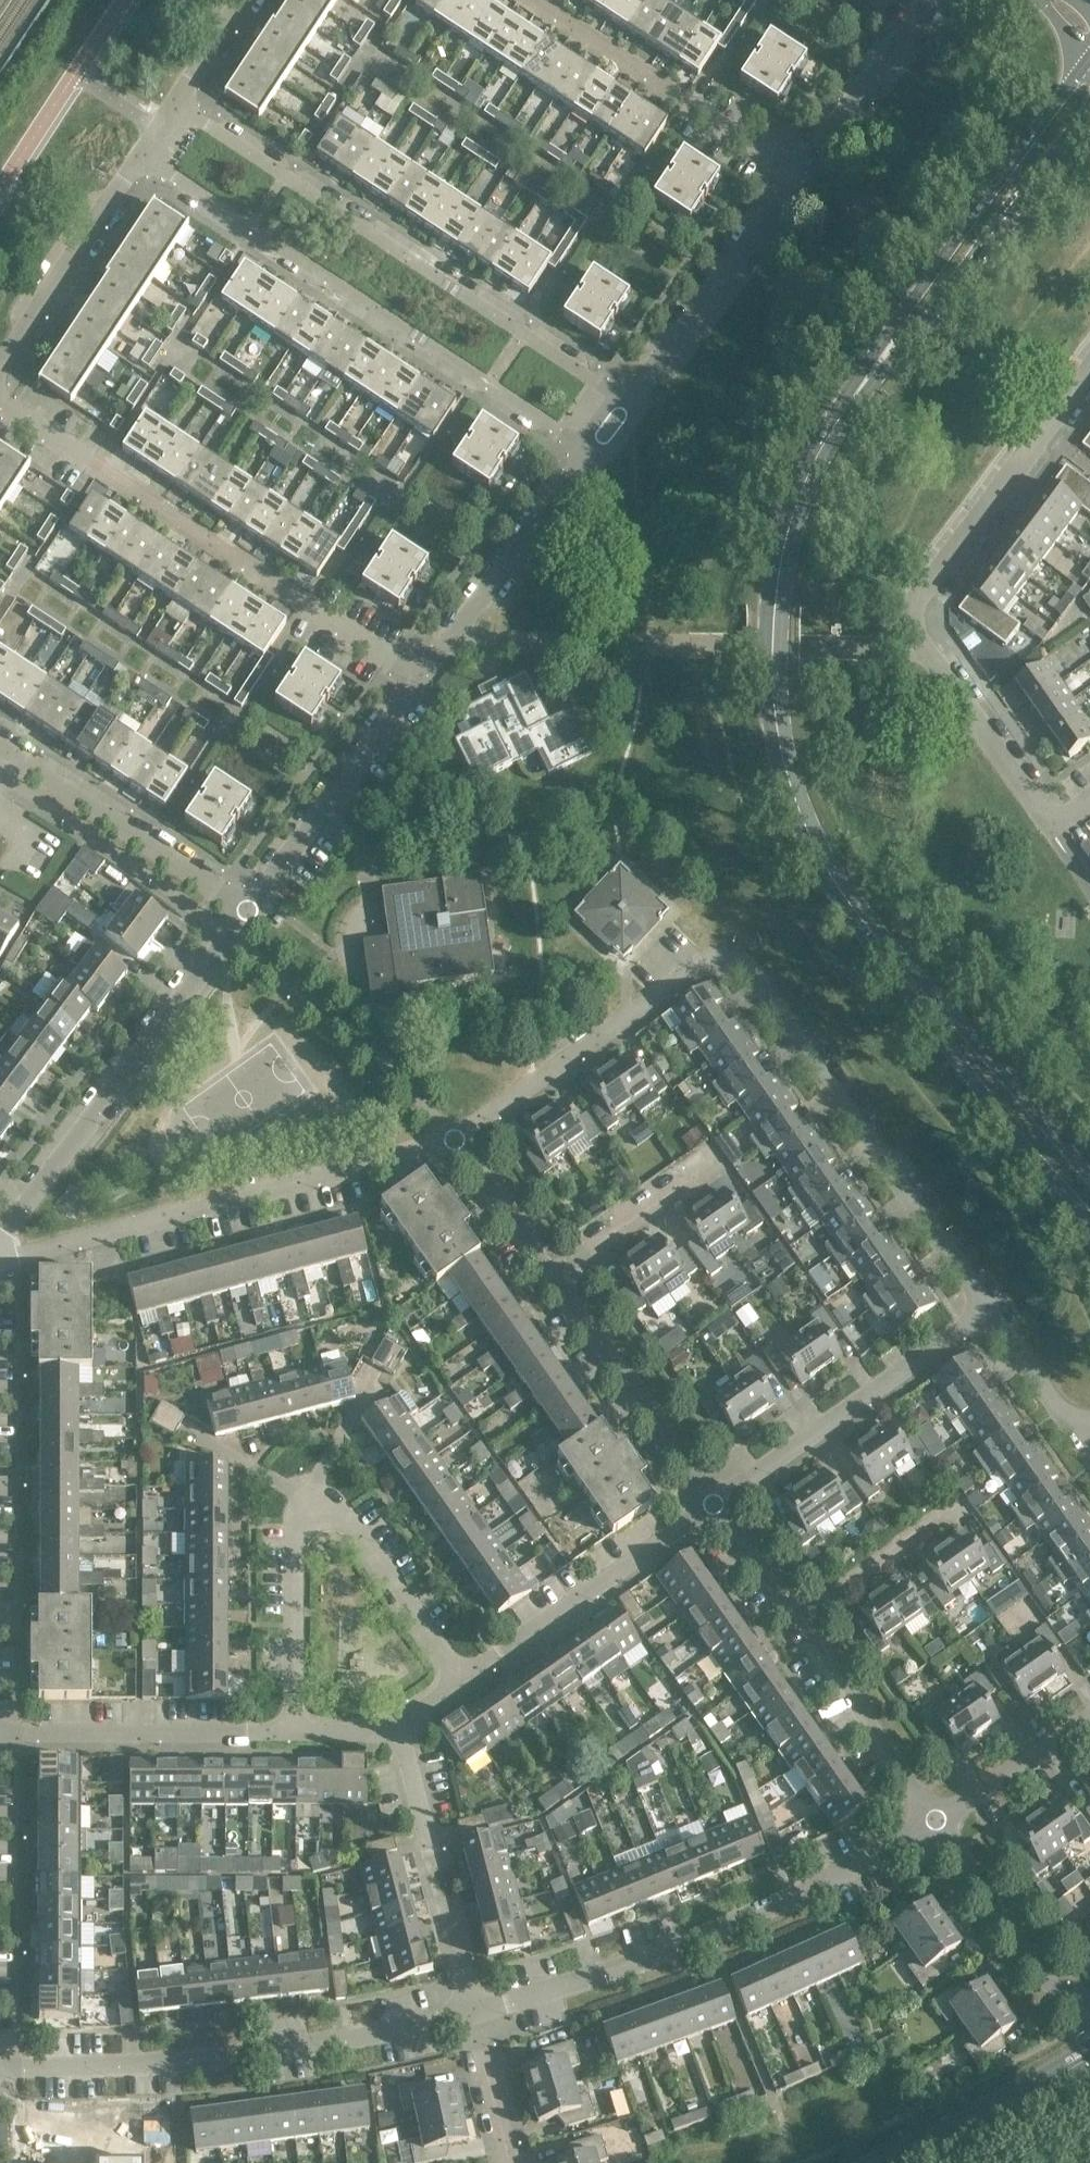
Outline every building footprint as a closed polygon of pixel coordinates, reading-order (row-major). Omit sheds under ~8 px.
[(310,0),(291,0),(286,9),(317,30),(329,12),(310,0)] [(329,12),(337,0),(310,0),(329,12)] [(433,18),(445,0),(418,0),(415,6),(433,18)] [(433,18),(451,29),(470,0),(445,0),(433,18)] [(483,0),(470,0),(451,29),(468,41),(491,5),(483,0)] [(592,7),(609,18),(621,0),(596,0),(592,7)] [(609,18),(627,30),(646,0),(621,0),(609,18)] [(659,0),(646,0),(627,30),(644,41),(667,6),(659,0)] [(754,0),(747,0),(744,4),(741,9),(748,14),(757,2),(754,0)] [(398,8),(390,3),(383,14),(390,19),(398,8)] [(509,17),(491,5),(468,41),(486,52),(509,17)] [(685,17),(667,6),(644,41),(661,53),(685,17)] [(317,30),(286,9),(269,33),(270,34),(274,27),(306,47),(317,30)] [(748,14),(741,9),(733,21),(740,27),(748,14)] [(526,28),(509,17),(486,52),(503,64),(526,28)] [(702,29),(685,17),(661,53),(679,64),(702,29)] [(740,27),(733,21),(725,34),(732,39),(740,27)] [(367,22),(360,32),(367,38),(374,27),(367,22)] [(306,47),(274,27),(270,34),(269,33),(267,32),(260,42),(294,65),(306,47)] [(544,40),(526,28),(503,64),(520,75),(544,40)] [(721,41),(720,40),(702,29),(679,64),(697,76),(717,47),(721,41)] [(367,38),(360,32),(352,43),(360,48),(367,38)] [(732,39),(725,34),(720,40),(721,41),(717,47),(724,51),(732,39)] [(760,58),(758,61),(756,65),(753,63),(754,61),(753,61),(739,82),(776,106),(790,85),(789,84),(788,86),(785,84),(790,78),(792,79),(791,81),(792,82),(806,61),(769,36),(755,57),(756,58),(758,56),(760,58)] [(561,51),(544,40),(520,75),(538,87),(561,51)] [(294,65),(260,42),(249,60),(283,82),(294,65)] [(399,47),(394,55),(404,62),(409,54),(399,47)] [(579,63),(561,51),(538,87),(555,98),(579,63)] [(420,61),(409,54),(404,62),(415,69),(420,61)] [(344,57),(336,68),(344,73),(351,62),(344,57)] [(283,82),(249,60),(237,77),(271,100),(283,82)] [(596,75),(579,63),(555,98),(573,110),(596,75)] [(344,73),(336,68),(329,78),(337,83),(344,73)] [(436,71),(431,79),(442,86),(447,79),(436,71)] [(614,86),(596,75),(573,110),(591,122),(614,86)] [(271,100),(237,77),(225,96),(259,118),(271,100)] [(459,87),(447,79),(442,86),(454,94),(459,87)] [(387,88),(376,81),(371,89),(382,96),(387,88)] [(632,98),(614,86),(591,122),(608,133),(632,98)] [(470,94),(459,87),(454,94),(465,102),(470,94)] [(397,96),(387,88),(382,96),(392,103),(397,96)] [(328,96),(321,107),(329,112),(336,101),(328,96)] [(649,109),(632,98),(608,133),(626,145),(649,109)] [(424,113),(413,106),(408,114),(419,121),(424,113)] [(488,106),(483,114),(494,121),(499,113),(488,106)] [(329,112),(321,107),(314,118),(321,123),(329,112)] [(667,122),(649,109),(626,145),(644,157),(667,122)] [(436,121),(424,113),(419,121),(431,129),(436,121)] [(512,121),(499,113),(494,121),(507,129),(512,121)] [(316,156),(334,168),(358,132),(339,120),(316,156)] [(447,129),(436,121),(431,129),(442,136),(447,129)] [(522,129),(512,121),(507,129),(517,136),(522,129)] [(305,132),(297,143),(305,148),(312,137),(305,132)] [(375,144),(358,132),(334,168),(352,179),(375,144)] [(477,148),(466,141),(461,148),(472,155),(477,148)] [(541,141),(536,148),(547,156),(552,148),(541,141)] [(393,155),(375,144),(352,179),(369,191),(393,155)] [(489,156),(477,148),(472,155),(484,164),(489,156)] [(564,156),(552,148),(547,156),(559,164),(564,156)] [(673,175),(671,179),(669,182),(666,180),(667,179),(666,178),(652,199),(689,223),(703,202),(702,201),(701,203),(698,201),(703,195),(705,196),(704,198),(705,199),(719,178),(682,154),(668,175),(670,175),(671,174),(673,175)] [(410,167),(393,155),(369,191),(387,203),(410,167)] [(500,163),(489,156),(484,164),(495,171),(500,163)] [(575,163),(564,156),(559,164),(570,171),(575,163)] [(428,179),(410,167),(387,203),(405,214),(428,179)] [(591,174),(586,182),(597,189),(602,181),(591,174)] [(529,183),(518,175),(513,183),(524,190),(529,183)] [(445,190),(428,179),(405,214),(422,226),(445,190)] [(613,188),(602,181),(597,189),(608,196),(613,188)] [(541,191),(529,183),(524,190),(536,198),(541,191)] [(463,202),(445,190),(422,226),(440,237),(463,202)] [(552,198),(541,191),(536,198),(547,205),(552,198)] [(480,213),(463,202),(440,237),(457,249),(480,213)] [(153,204),(148,213),(141,223),(175,245),(187,227),(153,204)] [(579,216),(569,209),(564,216),(574,223),(579,216)] [(498,225),(480,213),(457,249),(475,260),(498,225)] [(587,221),(579,216),(574,223),(571,228),(579,233),(587,221)] [(175,245),(141,223),(130,240),(164,263),(175,245)] [(515,236),(498,225),(475,260),(492,272),(515,236)] [(579,233),(571,228),(563,240),(571,246),(579,233)] [(533,248),(515,236),(492,272),(509,283),(533,248)] [(164,263),(130,240),(118,258),(152,280),(164,263)] [(571,246),(563,240),(555,253),(563,258),(571,246)] [(551,260),(533,248),(509,283),(528,295),(547,265),(551,260)] [(233,257),(226,252),(218,263),(226,268),(233,257)] [(563,258),(555,253),(551,260),(547,265),(555,270),(563,258)] [(152,280),(118,258),(111,268),(113,270),(109,277),(141,297),(152,280)] [(221,300),(239,312),(263,277),(244,264),(221,300)] [(583,295),(581,298),(578,301),(576,300),(577,298),(576,297),(562,318),(599,342),(613,322),(612,321),(610,322),(608,321),(610,317),(613,314),(615,316),(614,317),(615,318),(629,297),(592,273),(578,294),(579,295),(581,293),(583,295)] [(141,297),(109,277),(97,294),(129,315),(141,297)] [(209,277),(202,288),(210,293),(217,282),(209,277)] [(280,288),(263,277),(239,312),(256,324),(280,288)] [(210,293),(202,288),(195,299),(202,304),(210,293)] [(297,300),(280,288),(256,324),(274,335),(297,300)] [(129,315),(97,294),(86,311),(118,332),(129,315)] [(315,311),(297,300),(274,335),(291,347),(315,311)] [(179,307),(171,318),(179,323),(186,312),(179,307)] [(118,332),(86,311),(74,329),(106,350),(118,332)] [(332,323),(315,311),(291,347),(309,358),(332,323)] [(179,323),(171,318),(164,329),(172,334),(179,323)] [(350,334),(332,323),(309,358),(326,370),(350,334)] [(106,350),(74,329),(63,346),(95,367),(106,350)] [(367,346),(350,334),(326,370),(344,381),(367,346)] [(197,336),(192,344),(203,351),(208,343),(197,336)] [(156,342),(148,353),(156,358),(163,347),(156,342)] [(95,367),(63,346),(51,364),(83,385),(95,367)] [(385,357),(367,346),(344,381),(361,393),(385,357)] [(156,358),(148,353),(141,363),(149,368),(156,358)] [(224,354),(219,362),(230,369),(235,362),(224,354)] [(403,369),(385,357),(361,393),(379,405),(403,369)] [(247,370),(235,362),(230,369),(242,377),(247,370)] [(83,385),(51,364),(39,382),(71,403),(83,385)] [(420,381),(403,369),(379,405),(397,416),(420,381)] [(185,378),(174,370),(169,378),(180,385),(185,378)] [(258,377),(247,370),(242,377),(253,384),(258,377)] [(437,392),(420,381),(397,416),(414,428),(437,392)] [(140,382),(133,392),(141,398),(148,387),(140,382)] [(213,396),(202,389),(197,396),(208,403),(213,396)] [(277,389),(272,397),(283,404),(288,396),(277,389)] [(141,398),(133,392),(126,403),(133,408),(141,398)] [(456,404),(437,392),(414,428),(432,440),(456,404)] [(225,404),(213,396),(208,403),(220,412),(225,404)] [(300,404),(288,396),(283,404),(295,412),(300,404)] [(236,411),(225,404),(220,412),(231,419),(236,411)] [(311,411),(300,404),(295,412),(306,419),(311,411)] [(122,450),(140,462),(164,427),(145,414),(122,450)] [(109,428),(117,433),(124,422),(116,417),(109,428)] [(472,442),(470,446),(467,449),(465,448),(466,446),(465,445),(451,466),(488,490),(502,469),(501,468),(500,470),(497,469),(502,462),(504,464),(503,465),(504,466),(518,445),(481,421),(467,442),(468,442),(470,441),(472,442)] [(265,430),(254,423),(249,431),(260,438),(265,430)] [(329,424),(324,431),(335,438),(340,431),(329,424)] [(181,438),(164,427),(140,462),(158,474),(181,438)] [(277,439),(265,430),(260,438),(272,446),(277,439)] [(353,439),(340,431),(335,438),(348,447),(353,439)] [(198,449),(181,438),(158,474),(175,485),(198,449)] [(288,446),(277,439),(272,446),(283,453),(288,446)] [(364,446),(353,439),(348,447),(358,454),(364,446)] [(17,485),(29,467),(0,447),(0,474),(17,485)] [(216,461),(198,449),(175,485),(193,497),(216,461)] [(380,457),(375,464),(386,472),(391,464),(380,457)] [(318,465),(307,458),(302,466),(313,473),(318,465)] [(234,473),(216,461),(193,497),(211,509),(234,473)] [(401,471),(391,464),(386,472),(396,479),(401,471)] [(330,473),(318,465),(313,473),(325,481),(330,473)] [(1053,485),(1082,507),(1082,508),(1089,514),(1089,483),(1067,466),(1053,485)] [(251,484),(234,473),(211,509),(228,520),(251,484)] [(341,480),(330,473),(325,481),(336,488),(341,480)] [(0,474),(0,499),(5,502),(17,485),(0,474)] [(269,496),(251,484),(228,520),(246,531),(269,496)] [(1082,507),(1053,485),(1040,503),(1069,525),(1082,508),(1082,507)] [(368,498),(357,491),(352,499),(363,506),(368,498)] [(60,503),(68,508),(75,497),(67,492),(60,503)] [(68,530),(87,543),(110,507),(92,495),(68,530)] [(286,507),(269,496),(246,531),(263,543),(286,507)] [(376,503),(368,498),(363,506),(360,511),(368,516),(376,503)] [(1069,525),(1040,503),(1027,521),(1056,543),(1069,525)] [(128,519),(110,507),(87,543),(104,554),(128,519)] [(304,519),(286,507),(263,543),(280,554),(304,519)] [(368,516),(360,511),(352,523),(359,528),(368,516)] [(51,517),(44,528),(51,533),(58,522),(51,517)] [(145,530),(128,519),(104,554),(122,566),(145,530)] [(321,530),(304,519),(280,554),(298,566),(321,530)] [(1056,543),(1027,521),(1013,538),(1042,560),(1056,543)] [(359,528),(352,523),(344,535),(351,540),(359,528)] [(51,533),(44,528),(36,539),(44,544),(51,533)] [(163,542),(145,530),(122,566),(139,577),(163,542)] [(340,543),(339,542),(321,530),(298,566),(316,578),(336,548),(340,543)] [(351,540),(344,535),(339,542),(340,543),(336,548),(343,553),(351,540)] [(1042,560),(1013,538),(1000,556),(1029,578),(1042,560)] [(382,562),(380,565),(377,569),(375,567),(376,565),(375,564),(361,585),(398,610),(412,589),(411,588),(409,590),(407,588),(411,581),(414,583),(413,585),(414,585),(428,564),(391,540),(377,561),(378,562),(379,560),(382,562)] [(180,553),(163,542),(139,577),(157,589),(180,553)] [(20,546),(13,557),(21,562),(28,552),(20,546)] [(197,565),(180,553),(157,589),(174,600),(197,565)] [(1029,578),(1000,556),(987,574),(1016,596),(1029,578)] [(21,562),(13,557),(6,568),(13,573),(21,562)] [(215,576),(197,565),(174,600),(192,612),(215,576)] [(55,573),(50,581),(60,588),(65,581),(55,573)] [(1016,596),(987,574),(973,592),(1003,614),(1003,613),(1016,596)] [(233,588),(215,576),(192,612),(210,624),(233,588)] [(78,589),(65,581),(60,588),(73,596),(78,589)] [(250,600),(233,588),(210,624),(227,635),(250,600)] [(89,596),(78,589),(73,596),(84,604),(89,596)] [(1003,614),(973,592),(959,611),(1006,646),(1021,626),(1003,613),(1003,614)] [(1068,594),(1062,602),(1069,608),(1076,600),(1068,594)] [(268,611),(250,600),(227,635),(244,647),(268,611)] [(1069,608),(1062,602),(1056,611),(1063,617),(1069,608)] [(43,615),(32,608),(27,615),(38,623),(43,615)] [(107,608),(102,616),(113,623),(118,615),(107,608)] [(286,623),(268,611),(244,647),(262,659),(263,659),(267,653),(286,623)] [(55,623),(43,615),(38,623),(50,631),(55,623)] [(130,623),(118,615),(113,623),(125,631),(130,623)] [(1027,630),(1035,636),(1041,629),(1033,622),(1027,630)] [(66,630),(55,623),(50,631),(61,638),(66,630)] [(141,631),(130,623),(125,631),(136,638),(141,631)] [(1049,635),(1041,629),(1035,636),(1044,643),(1049,635)] [(95,650),(84,642),(79,650),(90,657),(95,650)] [(160,643),(155,650),(166,658),(171,650),(160,643)] [(11,657),(0,650),(0,674),(11,657)] [(108,658),(95,650),(90,657),(103,665),(108,658)] [(183,658),(171,650),(166,658),(178,666),(183,658)] [(274,658),(267,653),(263,659),(262,659),(258,665),(266,670),(274,658)] [(11,657),(0,674),(0,701),(5,704),(29,669),(11,657)] [(295,679),(293,682),(322,702),(325,699),(327,700),(326,702),(327,703),(341,682),(304,657),(290,678),(291,679),(293,677),(295,679)] [(119,665),(108,658),(103,665),(114,673),(119,665)] [(194,665),(183,658),(178,666),(189,673),(194,665)] [(1018,684),(1031,703),(1061,682),(1048,663),(1018,684)] [(266,670),(258,665),(250,678),(257,683),(266,670)] [(46,680),(29,669),(5,704),(23,716),(46,680)] [(509,698),(537,753),(548,775),(590,753),(572,717),(563,714),(548,721),(525,675),(503,685),(509,698)] [(209,676),(204,683),(215,690),(220,683),(209,676)] [(148,684),(137,677),(132,685),(143,692),(148,684)] [(257,683),(250,678),(242,690),(249,695),(257,683)] [(64,692),(46,680),(23,716),(41,727),(64,692)] [(320,705),(322,702),(293,682),(290,686),(288,684),(289,682),(288,682),(274,703),(311,727),(325,706),(324,705),(323,707),(320,705)] [(1074,700),(1061,682),(1031,703),(1044,721),(1074,700)] [(231,690),(220,683),(215,690),(226,698),(231,690)] [(160,692),(148,684),(143,692),(155,700),(160,692)] [(249,695),(242,690),(234,702),(241,707),(249,695)] [(82,704),(64,692),(41,727),(58,739),(82,704)] [(171,700),(160,692),(155,700),(166,707),(171,700)] [(473,784),(537,753),(509,698),(498,704),(494,695),(458,713),(465,728),(456,732),(460,741),(454,745),(473,784)] [(1087,718),(1074,700),(1044,721),(1057,739),(1087,718)] [(99,715),(82,704),(58,739),(76,751),(99,715)] [(198,717),(187,710),(182,718),(193,725),(198,717)] [(117,727),(99,715),(76,751),(93,762),(117,727)] [(209,724),(198,717),(193,725),(204,732),(209,724)] [(1087,718),(1057,739),(1070,758),(1089,745),(1089,723),(1087,718)] [(134,738),(117,727),(93,762),(111,774),(134,738)] [(151,750),(134,738),(111,774),(128,785),(151,750)] [(169,761),(151,750),(128,785),(146,797),(169,761)] [(187,773),(169,761),(146,797),(164,809),(187,773)] [(205,798),(203,802),(200,805),(198,804),(199,802),(198,801),(184,822),(221,846),(235,825),(234,825),(232,826),(230,825),(234,818),(237,820),(236,821),(237,822),(251,801),(214,777),(200,798),(201,799),(203,797),(205,798)] [(1089,860),(1089,841),(1081,847),(1089,860)] [(105,863),(84,847),(75,859),(75,860),(90,871),(96,875),(105,863)] [(75,860),(65,873),(80,885),(90,871),(75,860)] [(619,866),(595,892),(621,916),(645,890),(619,866)] [(480,876),(381,890),(388,939),(363,942),(373,1011),(419,1004),(416,986),(494,974),(480,876)] [(74,904),(53,888),(44,900),(65,915),(67,914),(74,904)] [(668,911),(645,890),(621,916),(644,938),(668,911)] [(167,920),(128,891),(113,911),(121,916),(152,940),(152,939),(165,920),(166,921),(167,920)] [(621,916),(595,892),(573,915),(599,939),(621,916)] [(65,915),(44,900),(35,912),(56,927),(65,915)] [(74,904),(67,914),(89,931),(97,921),(74,904)] [(152,940),(121,916),(107,935),(106,934),(105,935),(138,960),(138,959),(137,958),(151,940),(152,940)] [(644,938),(621,916),(599,939),(623,961),(644,938)] [(19,926),(18,926),(17,927),(0,917),(0,958),(19,926)] [(27,943),(19,939),(12,950),(20,955),(27,943)] [(71,962),(81,970),(112,993),(112,992),(125,974),(126,975),(127,974),(86,943),(71,962)] [(20,955),(12,950),(5,961),(13,966),(20,955)] [(81,970),(67,988),(66,989),(92,1008),(91,1008),(97,1013),(98,1012),(97,1011),(111,993),(112,994),(112,993),(81,970)] [(61,985),(47,1004),(78,1028),(78,1027),(77,1027),(91,1008),(92,1008),(66,989),(67,988),(60,984),(59,985),(61,985)] [(674,1032),(682,1043),(714,1021),(707,1011),(721,1001),(709,984),(668,1013),(670,1016),(674,1014),(682,1026),(674,1032)] [(78,1028),(47,1004),(32,1023),(63,1046),(77,1028),(78,1028)] [(63,1046),(32,1023),(22,1015),(8,1034),(50,1065),(49,1064),(63,1046)] [(721,1030),(714,1021),(682,1043),(690,1055),(699,1049),(708,1062),(709,1064),(747,1038),(735,1021),(721,1030)] [(4,1060),(35,1083),(48,1065),(49,1066),(50,1065),(8,1034),(0,1044),(0,1057),(4,1060)] [(759,1055),(747,1038),(709,1064),(708,1062),(700,1068),(703,1071),(711,1066),(720,1079),(711,1085),(720,1097),(752,1074),(745,1064),(759,1055)] [(608,1069),(632,1103),(640,1114),(659,1100),(657,1096),(667,1089),(652,1067),(641,1075),(628,1055),(608,1069)] [(662,1058),(655,1064),(662,1075),(670,1069),(662,1058)] [(4,1060),(0,1066),(0,1087),(21,1103),(22,1102),(21,1102),(35,1083),(4,1060)] [(632,1103),(608,1069),(588,1083),(602,1102),(592,1110),(607,1131),(618,1123),(613,1116),(632,1103)] [(759,1084),(752,1074),(720,1097),(728,1108),(736,1102),(746,1116),(747,1117),(784,1091),(772,1074),(759,1084)] [(678,1088),(685,1097),(691,1093),(684,1084),(678,1088)] [(0,1087),(0,1117),(6,1121),(7,1121),(20,1103),(21,1103),(0,1087)] [(796,1108),(784,1091),(747,1117),(746,1116),(738,1121),(740,1125),(748,1119),(758,1132),(749,1138),(757,1150),(789,1127),(782,1118),(796,1108)] [(562,1101),(542,1115),(566,1150),(585,1136),(590,1143),(601,1135),(586,1114),(576,1121),(562,1101)] [(566,1150),(542,1115),(522,1129),(536,1149),(526,1156),(541,1177),(552,1169),(548,1163),(566,1150)] [(0,1117),(0,1141),(11,1126),(12,1127),(13,1126),(7,1121),(6,1121),(0,1117)] [(645,1124),(629,1135),(637,1147),(653,1136),(645,1124)] [(796,1137),(789,1127),(757,1150),(765,1162),(774,1156),(783,1169),(785,1171),(822,1144),(810,1127),(796,1137)] [(696,1130),(680,1140),(689,1153),(704,1142),(696,1130)] [(834,1161),(822,1144),(785,1171),(783,1169),(775,1174),(778,1178),(786,1172),(795,1186),(787,1192),(795,1203),(827,1181),(820,1171),(834,1161)] [(623,1165),(612,1173),(625,1193),(637,1184),(623,1165)] [(440,1198),(424,1175),(380,1205),(408,1245),(458,1209),(447,1194),(440,1198)] [(834,1190),(827,1181),(795,1203),(803,1215),(811,1209),(821,1222),(822,1224),(859,1198),(848,1181),(834,1190)] [(723,1191),(704,1204),(728,1239),(740,1231),(746,1236),(762,1224),(747,1203),(737,1210),(723,1191)] [(597,1198),(585,1207),(592,1216),(604,1208),(597,1198)] [(871,1215),(859,1198),(822,1224),(821,1222),(813,1228),(816,1231),(823,1226),(833,1239),(824,1245),(832,1257),(865,1234),(858,1224),(871,1215)] [(704,1204),(684,1218),(698,1238),(688,1245),(710,1277),(721,1269),(717,1263),(735,1250),(728,1239),(704,1204)] [(469,1225),(458,1209),(408,1245),(436,1284),(447,1276),(447,1275),(477,1254),(477,1255),(479,1253),(462,1230),(469,1225)] [(357,1220),(333,1226),(343,1261),(337,1263),(340,1275),(352,1272),(349,1260),(366,1255),(357,1220)] [(343,1261),(333,1226),(310,1232),(320,1267),(337,1263),(343,1261)] [(320,1267),(310,1232),(288,1238),(297,1273),(291,1275),(295,1288),(307,1284),(303,1272),(320,1267)] [(871,1244),(865,1234),(832,1257),(840,1268),(849,1262),(858,1276),(860,1277),(897,1251),(885,1234),(871,1244)] [(657,1237),(638,1251),(670,1296),(688,1283),(685,1279),(697,1271),(682,1249),(671,1257),(657,1237)] [(297,1273),(288,1238),(265,1244),(274,1280),(291,1275),(297,1273)] [(778,1242),(766,1250),(783,1273),(794,1265),(778,1242)] [(274,1280),(265,1244),(242,1251),(251,1286),(245,1287),(249,1300),(261,1297),(257,1284),(274,1280)] [(251,1286),(242,1251),(219,1257),(229,1292),(245,1287),(251,1286)] [(638,1251),(618,1265),(632,1284),(622,1292),(637,1313),(648,1305),(651,1309),(670,1296),(638,1251)] [(909,1268),(897,1251),(860,1277),(858,1276),(851,1281),(853,1285),(861,1279),(870,1292),(862,1298),(870,1310),(902,1287),(895,1278),(909,1268)] [(447,1275),(447,1276),(460,1294),(490,1274),(477,1255),(477,1254),(447,1275)] [(229,1292),(219,1257),(197,1263),(206,1298),(200,1299),(203,1312),(215,1309),(212,1296),(229,1292)] [(206,1298),(197,1263),(174,1269),(183,1304),(200,1299),(206,1298)] [(183,1304),(174,1269),(151,1275),(161,1310),(155,1312),(158,1324),(170,1321),(167,1308),(183,1304)] [(355,1285),(352,1272),(340,1275),(343,1288),(355,1285)] [(38,1273),(38,1283),(38,1302),(31,1302),(31,1321),(91,1321),(91,1273),(38,1273)] [(504,1293),(490,1274),(460,1294),(470,1309),(474,1314),(504,1293)] [(161,1310),(151,1275),(128,1281),(137,1316),(155,1312),(161,1310)] [(780,1280),(765,1290),(774,1302),(788,1292),(780,1280)] [(310,1297),(307,1284),(295,1288),(298,1300),(310,1297)] [(909,1297),(902,1287),(870,1310),(878,1322),(887,1316),(895,1328),(892,1330),(894,1334),(935,1305),(923,1287),(909,1297)] [(734,1291),(723,1298),(731,1310),(742,1302),(734,1291)] [(517,1312),(504,1293),(474,1314),(470,1309),(460,1316),(467,1326),(477,1319),(487,1333),(517,1312)] [(264,1309),(261,1297),(249,1300),(252,1312),(264,1309)] [(413,1314),(406,1304),(395,1312),(402,1322),(413,1314)] [(747,1307),(734,1316),(744,1330),(757,1321),(747,1307)] [(219,1321),(215,1309),(203,1312),(207,1325),(219,1321)] [(815,1324),(797,1337),(821,1371),(841,1357),(827,1338),(837,1330),(822,1309),(811,1317),(815,1324)] [(531,1331),(517,1312),(487,1333),(497,1347),(501,1352),(531,1331)] [(844,1312),(834,1318),(841,1329),(851,1322),(844,1312)] [(700,1313),(688,1321),(695,1331),(706,1322),(700,1313)] [(729,1314),(718,1322),(727,1335),(738,1327),(729,1314)] [(467,1326),(460,1316),(449,1324),(456,1334),(467,1326)] [(91,1321),(31,1321),(30,1340),(38,1340),(38,1369),(41,1369),(41,1368),(77,1368),(77,1369),(91,1369),(91,1321)] [(173,1334),(170,1321),(158,1324),(161,1337),(173,1334)] [(544,1350),(531,1331),(501,1352),(497,1347),(487,1355),(494,1365),(504,1357),(514,1371),(544,1350)] [(296,1333),(287,1335),(291,1348),(299,1346),(296,1333)] [(291,1348),(287,1335),(279,1338),(282,1350),(291,1348)] [(668,1336),(657,1344),(665,1355),(676,1347),(668,1336)] [(821,1371),(797,1337),(778,1350),(773,1343),(762,1351),(777,1373),(787,1365),(801,1385),(821,1371)] [(371,1362),(382,1369),(396,1345),(385,1338),(371,1362)] [(875,1349),(881,1358),(896,1347),(890,1339),(875,1349)] [(250,1345),(242,1347),(245,1360),(254,1358),(250,1345)] [(408,1352),(396,1345),(382,1369),(393,1376),(408,1352)] [(245,1360),(242,1347),(233,1350),(237,1362),(245,1360)] [(680,1349),(666,1359),(673,1370),(687,1360),(680,1349)] [(558,1370),(544,1350),(514,1371),(524,1385),(528,1390),(558,1370)] [(164,1352),(153,1355),(155,1363),(166,1360),(164,1352)] [(969,1354),(932,1380),(943,1396),(934,1402),(943,1413),(975,1390),(968,1381),(982,1371),(969,1354)] [(494,1365),(487,1355),(476,1362),(483,1372),(494,1365)] [(750,1370),(731,1383),(755,1418),(775,1404),(761,1384),(771,1377),(756,1355),(745,1363),(750,1370)] [(344,1361),(320,1367),(330,1406),(354,1399),(344,1361)] [(330,1406),(320,1367),(297,1373),(308,1412),(330,1406)] [(41,1368),(41,1369),(41,1392),(77,1392),(77,1398),(90,1398),(90,1386),(77,1386),(77,1369),(77,1368),(41,1368)] [(571,1389),(558,1370),(528,1390),(524,1385),(514,1393),(521,1403),(532,1396),(541,1410),(571,1389)] [(308,1412),(297,1373),(275,1379),(285,1418),(308,1412)] [(285,1418),(275,1379),(252,1386),(262,1424),(285,1418)] [(755,1418),(731,1383),(712,1396),(708,1390),(696,1398),(711,1419),(722,1412),(735,1431),(755,1418)] [(104,1386),(90,1386),(90,1398),(103,1398),(104,1386)] [(262,1424),(252,1386),(229,1392),(240,1430),(262,1424)] [(585,1408),(571,1389),(541,1410),(551,1424),(555,1429),(585,1408)] [(982,1400),(975,1390),(943,1413),(951,1425),(959,1419),(969,1432),(970,1434),(1007,1408),(995,1391),(982,1400)] [(77,1392),(41,1392),(41,1415),(77,1415),(77,1398),(77,1392)] [(240,1430),(229,1392),(206,1398),(216,1437),(240,1430)] [(401,1393),(394,1398),(362,1421),(376,1441),(409,1418),(418,1411),(406,1395),(401,1393)] [(521,1403),(514,1393),(503,1400),(510,1411),(521,1403)] [(162,1401),(156,1412),(180,1426),(186,1414),(162,1401)] [(458,1412),(453,1405),(442,1412),(447,1419),(458,1412)] [(598,1427),(585,1408),(555,1429),(551,1424),(541,1431),(548,1441),(559,1434),(568,1448),(569,1448),(598,1427)] [(1019,1424),(1007,1408),(970,1434),(969,1432),(961,1438),(963,1441),(971,1436),(981,1449),(972,1455),(980,1467),(1012,1444),(1006,1434),(1019,1424)] [(931,1419),(924,1410),(912,1419),(918,1428),(931,1419)] [(180,1426),(156,1412),(149,1423),(173,1437),(180,1426)] [(463,1419),(458,1412),(447,1419),(452,1426),(463,1419)] [(77,1415),(41,1415),(41,1439),(77,1439),(77,1445),(90,1445),(90,1433),(77,1433),(77,1415)] [(422,1437),(409,1418),(376,1441),(389,1460),(422,1437)] [(600,1425),(598,1427),(569,1448),(568,1448),(557,1456),(585,1495),(634,1460),(623,1444),(617,1449),(600,1425)] [(888,1425),(869,1439),(893,1473),(912,1460),(916,1467),(927,1459),(912,1437),(902,1445),(888,1425)] [(928,1426),(917,1434),(923,1442),(934,1434),(928,1426)] [(548,1441),(541,1431),(530,1439),(537,1449),(548,1441)] [(103,1433),(90,1433),(90,1445),(103,1445),(103,1433)] [(436,1456),(422,1437),(389,1460),(403,1479),(436,1456)] [(77,1439),(41,1439),(41,1463),(77,1463),(77,1445),(77,1439)] [(893,1473),(869,1439),(849,1453),(863,1472),(853,1480),(868,1501),(879,1493),(874,1486),(893,1473)] [(485,1450),(480,1443),(469,1451),(474,1458),(485,1450)] [(1019,1454),(1012,1444),(980,1467),(988,1478),(997,1472),(1006,1485),(1008,1487),(1045,1461),(1033,1444),(1019,1454)] [(490,1457),(485,1450),(474,1458),(479,1465),(490,1457)] [(949,1450),(939,1457),(947,1468),(957,1461),(949,1450)] [(449,1475),(436,1456),(403,1479),(416,1498),(449,1475)] [(645,1476),(634,1460),(585,1495),(612,1534),(655,1504),(639,1480),(645,1476)] [(1057,1478),(1045,1461),(1008,1487),(1006,1485),(998,1491),(1001,1494),(1009,1489),(1018,1502),(1010,1508),(1018,1520),(1050,1497),(1043,1487),(1057,1478)] [(186,1462),(186,1487),(226,1487),(226,1462),(186,1462)] [(77,1463),(41,1463),(41,1486),(77,1486),(77,1493),(90,1493),(90,1480),(77,1480),(77,1463)] [(823,1471),(803,1485),(827,1520),(846,1506),(850,1513),(862,1505),(847,1484),(836,1491),(823,1471)] [(463,1495),(449,1475),(416,1498),(430,1518),(463,1495)] [(103,1480),(90,1480),(90,1493),(103,1493),(103,1480)] [(512,1489),(507,1482),(496,1489),(501,1496),(512,1489)] [(827,1520),(803,1485),(783,1499),(797,1519),(787,1526),(802,1547),(813,1539),(808,1533),(827,1520)] [(77,1486),(41,1486),(41,1510),(77,1510),(77,1493),(77,1486)] [(226,1487),(186,1487),(186,1510),(226,1510),(226,1487)] [(517,1496),(512,1489),(501,1496),(506,1503),(517,1496)] [(979,1489),(967,1497),(975,1509),(987,1501),(979,1489)] [(476,1514),(463,1495),(430,1518),(444,1537),(476,1514)] [(1057,1507),(1050,1497),(1018,1520),(1026,1531),(1034,1525),(1044,1539),(1045,1541),(1082,1514),(1071,1497),(1057,1507)] [(156,1502),(143,1502),(143,1510),(156,1510),(156,1502)] [(77,1510),(41,1510),(41,1533),(77,1533),(77,1540),(90,1539),(90,1527),(77,1527),(77,1510)] [(135,1510),(127,1510),(127,1518),(135,1518),(135,1510)] [(156,1510),(143,1510),(143,1519),(156,1519),(156,1510)] [(226,1510),(186,1510),(186,1534),(226,1534),(226,1510)] [(490,1533),(476,1514),(444,1537),(457,1556),(490,1533)] [(1082,1514),(1045,1541),(1044,1539),(1036,1544),(1039,1548),(1046,1542),(1056,1556),(1047,1562),(1055,1573),(1088,1551),(1081,1541),(1089,1534),(1089,1525),(1082,1514)] [(994,1518),(986,1524),(994,1536),(1002,1530),(994,1518)] [(539,1527),(534,1520),(523,1527),(528,1535),(539,1527)] [(103,1527),(90,1527),(90,1539),(103,1540),(103,1527)] [(544,1534),(539,1527),(528,1535),(533,1542),(544,1534)] [(1006,1529),(995,1537),(1003,1548),(1014,1540),(1006,1529)] [(77,1533),(41,1533),(41,1557),(77,1557),(77,1540),(77,1533)] [(503,1552),(490,1533),(457,1556),(471,1575),(503,1552)] [(964,1533),(945,1547),(969,1581),(988,1568),(992,1574),(1003,1567),(988,1545),(978,1552),(964,1533)] [(226,1534),(186,1534),(186,1557),(226,1557),(226,1534)] [(567,1566),(552,1545),(541,1552),(556,1574),(567,1566)] [(969,1581),(945,1547),(925,1560),(939,1580),(929,1587),(944,1609),(955,1601),(950,1594),(969,1581)] [(156,1549),(143,1549),(143,1557),(156,1557),(156,1549)] [(1088,1551),(1055,1573),(1064,1585),(1072,1579),(1081,1592),(1083,1594),(1089,1589),(1089,1554),(1088,1551)] [(517,1571),(503,1552),(471,1575),(484,1594),(517,1571)] [(657,1576),(671,1596),(703,1573),(689,1553),(657,1576)] [(823,1553),(809,1563),(818,1575),(832,1565),(823,1553)] [(77,1557),(41,1557),(41,1580),(77,1580),(77,1586),(90,1586),(90,1574),(77,1574),(77,1557)] [(156,1557),(143,1557),(143,1566),(156,1566),(156,1557)] [(226,1557),(186,1557),(186,1581),(226,1581),(226,1557)] [(1022,1575),(1032,1590),(1039,1585),(1029,1570),(1022,1575)] [(531,1591),(517,1571),(484,1594),(498,1614),(531,1591)] [(717,1592),(703,1573),(671,1596),(684,1615),(717,1592)] [(103,1574),(90,1574),(90,1586),(103,1587),(103,1574)] [(898,1579),(879,1593),(903,1627),(922,1614),(926,1621),(938,1613),(923,1592),(912,1599),(898,1579)] [(41,1580),(41,1603),(41,1604),(77,1604),(77,1603),(77,1586),(77,1580),(41,1580)] [(226,1581),(186,1581),(186,1604),(226,1604),(226,1581)] [(1049,1599),(1039,1585),(1032,1590),(1042,1604),(1049,1599)] [(1083,1594),(1081,1592),(1074,1598),(1076,1601),(1084,1596),(1089,1604),(1089,1589),(1083,1594)] [(645,1614),(629,1592),(618,1599),(634,1622),(645,1614)] [(730,1612),(717,1592),(684,1615),(698,1635),(730,1612)] [(903,1627),(879,1593),(859,1607),(873,1627),(863,1634),(878,1655),(889,1647),(884,1641),(903,1627)] [(1003,1593),(986,1604),(994,1616),(1011,1604),(1003,1593)] [(156,1596),(143,1596),(143,1604),(156,1604),(156,1596)] [(30,1632),(30,1651),(91,1651),(91,1603),(77,1603),(77,1604),(41,1604),(41,1603),(38,1603),(38,1632),(30,1632)] [(156,1604),(143,1604),(143,1613),(156,1613),(156,1604)] [(226,1604),(186,1604),(186,1628),(226,1628),(226,1604)] [(617,1611),(597,1625),(620,1657),(640,1643),(617,1611)] [(744,1631),(730,1612),(698,1635),(711,1654),(744,1631)] [(645,1614),(634,1622),(639,1630),(650,1622),(645,1614)] [(620,1657),(597,1625),(578,1638),(601,1671),(620,1657)] [(1038,1640),(1020,1653),(1044,1688),(1064,1674),(1050,1654),(1060,1647),(1045,1625),(1034,1633),(1038,1640)] [(226,1628),(186,1628),(186,1651),(226,1651),(226,1628)] [(1066,1628),(1057,1635),(1064,1646),(1074,1639),(1066,1628)] [(758,1650),(744,1631),(711,1654),(725,1673),(758,1650)] [(974,1632),(963,1640),(970,1649),(980,1641),(974,1632)] [(1067,1647),(1074,1657),(1089,1645),(1084,1636),(1067,1647)] [(601,1671),(578,1638),(559,1652),(582,1684),(601,1671)] [(938,1640),(924,1650),(930,1658),(944,1649),(938,1640)] [(156,1643),(142,1643),(142,1651),(156,1651),(156,1643)] [(666,1646),(656,1653),(661,1660),(671,1653),(666,1646)] [(771,1669),(758,1650),(725,1673),(738,1692),(771,1669)] [(91,1651),(30,1651),(30,1670),(38,1670),(38,1699),(91,1699),(91,1651)] [(156,1651),(142,1651),(142,1660),(156,1660),(156,1651)] [(226,1651),(186,1651),(186,1675),(226,1675),(226,1651)] [(582,1684),(559,1652),(539,1665),(562,1698),(582,1684)] [(676,1660),(671,1653),(661,1660),(666,1667),(676,1660)] [(1044,1688),(1020,1653),(1001,1666),(996,1660),(985,1668),(1000,1689),(1010,1682),(1024,1701),(1044,1688)] [(562,1698),(539,1665),(520,1679),(543,1711),(562,1698)] [(785,1689),(771,1669),(738,1692),(752,1712),(785,1689)] [(895,1670),(889,1674),(896,1684),(906,1677),(901,1671),(895,1670)] [(972,1686),(954,1699),(978,1734),(998,1720),(984,1700),(994,1693),(979,1672),(968,1680),(972,1686)] [(156,1673),(142,1673),(142,1699),(155,1699),(156,1673)] [(226,1675),(186,1675),(186,1699),(226,1699),(226,1675)] [(543,1711),(520,1679),(501,1692),(524,1725),(543,1711)] [(694,1684),(683,1692),(688,1699),(699,1691),(694,1684)] [(798,1708),(785,1689),(752,1712),(766,1731),(798,1708)] [(704,1698),(699,1691),(688,1699),(693,1706),(704,1698)] [(524,1725),(501,1692),(482,1706),(505,1739),(524,1725)] [(978,1734),(954,1699),(935,1713),(930,1706),(919,1714),(934,1735),(944,1728),(958,1748),(978,1734)] [(505,1739),(482,1706),(464,1719),(463,1719),(486,1752),(505,1739)] [(626,1708),(616,1714),(628,1731),(637,1724),(626,1708)] [(667,1708),(660,1713),(668,1724),(675,1719),(667,1708)] [(812,1727),(798,1708),(766,1731),(779,1750),(812,1727)] [(668,1724),(660,1713),(653,1718),(661,1729),(668,1724)] [(462,1715),(449,1724),(440,1730),(466,1766),(486,1752),(463,1719),(464,1719),(462,1715)] [(694,1731),(687,1720),(680,1725),(687,1736),(694,1731)] [(721,1723),(710,1730),(715,1737),(726,1730),(721,1723)] [(687,1736),(680,1725),(672,1730),(680,1741),(687,1736)] [(825,1746),(812,1727),(779,1750),(793,1769),(825,1746)] [(731,1737),(726,1730),(715,1737),(720,1744),(731,1737)] [(629,1735),(622,1740),(629,1751),(637,1746),(629,1735)] [(629,1751),(622,1740),(615,1745),(622,1756),(629,1751)] [(839,1766),(825,1746),(793,1769),(806,1789),(839,1766)] [(658,1762),(648,1748),(640,1752),(650,1767),(658,1762)] [(650,1767),(640,1752),(625,1763),(633,1779),(650,1767)] [(713,1755),(701,1761),(711,1777),(722,1771),(713,1755)] [(110,1784),(123,1784),(123,1756),(110,1756),(110,1784)] [(39,1759),(39,1784),(81,1784),(81,1760),(39,1759)] [(341,1761),(341,1765),(342,1765),(342,1805),(367,1805),(367,1761),(341,1761)] [(736,1766),(736,1767),(739,1774),(751,1770),(748,1761),(736,1766)] [(590,1762),(583,1767),(591,1778),(598,1773),(590,1762)] [(154,1765),(130,1765),(130,1805),(154,1805),(154,1765)] [(178,1765),(154,1765),(154,1805),(178,1805),(178,1765)] [(201,1765),(178,1765),(178,1805),(201,1805),(201,1765)] [(225,1765),(201,1765),(201,1805),(225,1805),(225,1765)] [(248,1765),(225,1765),(225,1805),(248,1805),(248,1765)] [(272,1765),(248,1765),(248,1805),(272,1805),(272,1765)] [(295,1765),(272,1765),(272,1805),(295,1805),(295,1765)] [(319,1765),(295,1765),(295,1805),(319,1805),(319,1765)] [(342,1765),(341,1765),(319,1765),(319,1805),(342,1805),(342,1765)] [(852,1785),(839,1766),(806,1789),(820,1808),(852,1785)] [(591,1778),(583,1767),(576,1772),(584,1783),(591,1778)] [(755,1778),(751,1770),(739,1774),(742,1783),(755,1778)] [(616,1785),(609,1775),(602,1780),(609,1790),(616,1785)] [(609,1790),(602,1780),(594,1785),(602,1795),(609,1790)] [(81,1784),(39,1784),(39,1807),(81,1807),(81,1784)] [(867,1805),(852,1785),(820,1808),(834,1828),(867,1805)] [(552,1789),(545,1794),(552,1805),(559,1800),(552,1789)] [(552,1805),(545,1794),(538,1799),(545,1810),(552,1805)] [(109,1798),(109,1807),(123,1807),(123,1798),(109,1798)] [(577,1813),(570,1802),(563,1807),(570,1818),(577,1813)] [(1036,1816),(1060,1851),(1079,1837),(1084,1844),(1089,1839),(1089,1829),(1080,1815),(1070,1822),(1056,1802),(1036,1816)] [(509,1806),(496,1809),(500,1825),(513,1821),(509,1806)] [(766,1806),(754,1810),(757,1819),(769,1814),(766,1806)] [(81,1807),(39,1807),(39,1831),(81,1831),(81,1807)] [(123,1807),(109,1807),(109,1817),(123,1817),(123,1807)] [(570,1818),(563,1807),(555,1812),(563,1823),(570,1818)] [(592,1813),(575,1820),(581,1833),(597,1827),(592,1813)] [(772,1822),(769,1814),(757,1819),(760,1827),(772,1822)] [(484,1815),(457,1822),(460,1835),(487,1828),(484,1815)] [(1060,1851),(1036,1816),(1016,1830),(1030,1850),(1020,1857),(1035,1878),(1046,1870),(1042,1864),(1060,1851)] [(764,1854),(750,1817),(727,1826),(742,1864),(764,1854)] [(570,1822),(553,1830),(559,1841),(575,1833),(570,1822)] [(742,1864),(727,1826),(705,1835),(720,1872),(742,1864)] [(776,1830),(764,1835),(774,1861),(786,1856),(776,1830)] [(81,1831),(39,1831),(39,1854),(81,1854),(81,1831)] [(462,1841),(468,1865),(506,1855),(500,1831),(462,1841)] [(548,1843),(545,1835),(533,1839),(536,1847),(548,1843)] [(720,1872),(705,1835),(683,1844),(698,1881),(720,1872)] [(397,1851),(394,1838),(367,1845),(370,1858),(397,1851)] [(551,1851),(548,1843),(536,1847),(539,1856),(551,1851)] [(109,1844),(109,1854),(123,1854),(123,1845),(109,1844)] [(698,1881),(683,1844),(661,1853),(676,1890),(698,1881)] [(236,1845),(225,1845),(225,1856),(236,1856),(236,1845)] [(676,1890),(661,1853),(640,1862),(655,1899),(676,1890)] [(81,1854),(39,1854),(39,1878),(81,1878),(81,1854)] [(123,1854),(109,1854),(109,1864),(123,1864),(123,1854)] [(327,1855),(319,1857),(322,1870),(330,1868),(327,1855)] [(512,1878),(506,1855),(468,1865),(474,1888),(512,1878)] [(322,1870),(319,1857),(310,1860),(314,1872),(322,1870)] [(405,1881),(398,1857),(360,1867),(366,1891),(405,1881)] [(139,1859),(130,1859),(130,1872),(139,1872),(139,1859)] [(178,1859),(169,1859),(169,1872),(178,1872),(178,1859)] [(186,1859),(178,1859),(178,1872),(186,1872),(186,1859)] [(216,1859),(216,1872),(225,1872),(225,1859),(216,1859)] [(233,1859),(225,1859),(225,1872),(233,1872),(233,1859)] [(263,1859),(263,1873),(272,1873),(272,1859),(263,1859)] [(280,1859),(272,1859),(272,1873),(280,1873),(280,1859)] [(655,1899),(640,1862),(618,1870),(633,1907),(655,1899)] [(633,1907),(618,1870),(596,1879),(611,1916),(633,1907)] [(81,1878),(39,1878),(39,1901),(81,1901),(81,1878)] [(518,1900),(512,1878),(474,1888),(479,1910),(518,1900)] [(149,1879),(141,1879),(141,1892),(149,1892),(149,1879)] [(158,1879),(149,1879),(149,1892),(158,1892),(158,1879)] [(197,1879),(188,1879),(188,1892),(197,1892),(197,1879)] [(205,1879),(197,1879),(197,1892),(205,1892),(205,1879)] [(244,1879),(235,1879),(235,1892),(244,1892),(244,1879)] [(253,1879),(244,1879),(244,1892),(253,1892),(253,1879)] [(291,1879),(283,1879),(283,1892),(291,1892),(291,1879)] [(300,1879),(291,1879),(291,1892),(300,1892),(300,1879)] [(565,1887),(562,1879),(550,1883),(554,1891),(565,1887)] [(611,1916),(596,1879),(573,1888),(588,1925),(611,1916)] [(410,1904),(405,1881),(366,1891),(372,1914),(410,1904)] [(569,1895),(565,1887),(554,1891),(557,1899),(569,1895)] [(336,1890),(322,1891),(324,1900),(337,1898),(336,1890)] [(109,1891),(109,1901),(123,1901),(123,1892),(109,1891)] [(1065,1897),(1052,1906),(1062,1920),(1075,1911),(1065,1897)] [(338,1907),(337,1898),(324,1900),(325,1909),(338,1907)] [(268,1899),(260,1900),(261,1908),(269,1907),(268,1899)] [(524,1923),(518,1900),(479,1910),(485,1932),(485,1933),(524,1923)] [(81,1901),(39,1901),(39,1925),(81,1925),(81,1901)] [(123,1901),(109,1901),(109,1911),(123,1911),(123,1901)] [(900,1936),(909,1948),(945,1923),(942,1920),(944,1918),(937,1908),(935,1909),(929,1901),(906,1917),(899,1907),(876,1923),(890,1943),(900,1936)] [(416,1927),(410,1904),(372,1914),(377,1936),(416,1927)] [(586,1938),(575,1911),(563,1915),(574,1941),(586,1938)] [(1087,1928),(1082,1921),(1071,1929),(1086,1950),(1089,1947),(1089,1925),(1087,1928)] [(530,1947),(524,1923),(485,1933),(485,1932),(481,1933),(488,1958),(530,1947)] [(947,1927),(945,1923),(909,1948),(918,1961),(908,1968),(922,1988),(945,1972),(937,1961),(960,1945),(955,1937),(957,1936),(950,1926),(947,1927)] [(81,1925),(39,1925),(39,1948),(81,1948),(81,1925)] [(422,1948),(416,1927),(377,1936),(383,1959),(422,1949),(422,1948)] [(845,1930),(822,1941),(838,1976),(861,1965),(845,1930)] [(125,1947),(124,1937),(110,1938),(111,1948),(125,1947)] [(341,1937),(328,1938),(329,1947),(342,1945),(341,1937)] [(838,1976),(822,1941),(800,1951),(815,1986),(838,1976)] [(343,1954),(342,1945),(329,1947),(330,1956),(343,1954)] [(126,1956),(125,1947),(111,1948),(112,1958),(126,1956)] [(425,1947),(422,1948),(422,1949),(383,1959),(389,1983),(432,1972),(425,1947)] [(81,1948),(39,1948),(39,1972),(81,1972),(81,1948)] [(815,1986),(800,1951),(777,1961),(793,1996),(815,1986)] [(328,1992),(323,1952),(299,1955),(304,1995),(328,1992)] [(304,1995),(299,1955),(276,1958),(280,1997),(304,1995)] [(280,1997),(276,1958),(252,1961),(257,2000),(280,1997)] [(257,2000),(252,1961),(229,1963),(234,2003),(257,2000)] [(793,1996),(777,1961),(754,1972),(770,2006),(793,1996)] [(234,2003),(229,1963),(205,1966),(210,2006),(234,2003)] [(210,2006),(205,1966),(182,1969),(187,2008),(210,2006)] [(187,2008),(182,1969),(159,1972),(164,2011),(187,2008)] [(345,1971),(332,1973),(336,2001),(348,1999),(345,1971)] [(81,1972),(39,1972),(39,1995),(81,1995),(81,1972)] [(164,2011),(159,1972),(135,1974),(139,2014),(164,2011)] [(770,2006),(754,1972),(731,1982),(747,2017),(770,2006)] [(956,2016),(965,2028),(1001,2003),(998,1999),(1000,1998),(993,1987),(991,1989),(985,1981),(963,1997),(955,1986),(932,2002),(946,2023),(956,2016)] [(721,1986),(697,1995),(710,2031),(734,2022),(721,1986)] [(131,1997),(129,1987),(116,1989),(117,1999),(131,1997)] [(81,1995),(39,1995),(39,2020),(81,2020),(81,1995)] [(710,2031),(697,1995),(674,2003),(687,2039),(710,2031)] [(134,2026),(131,1997),(117,1999),(121,2028),(134,2026)] [(687,2039),(674,2003),(650,2012),(664,2048),(687,2039)] [(1003,2007),(1001,2003),(965,2028),(974,2041),(964,2048),(978,2068),(1001,2052),(993,2041),(1016,2025),(1011,2017),(1013,2015),(1006,2005),(1003,2007)] [(664,2048),(650,2012),(627,2020),(640,2056),(664,2048)] [(95,2015),(81,2015),(81,2027),(95,2027),(95,2015)] [(640,2056),(627,2020),(603,2029),(616,2065),(640,2056)] [(875,2045),(878,2053),(896,2045),(892,2037),(875,2045)] [(529,2092),(531,2097),(572,2084),(568,2070),(580,2066),(572,2042),(546,2050),(549,2063),(523,2071),(525,2080),(523,2081),(526,2093),(529,2092)] [(606,2044),(598,2047),(603,2060),(611,2057),(606,2044)] [(861,2044),(844,2052),(848,2061),(865,2053),(861,2044)] [(848,2061),(844,2052),(826,2060),(830,2069),(848,2061)] [(816,2065),(799,2072),(802,2081),(820,2074),(816,2065)] [(802,2081),(799,2072),(781,2080),(785,2089),(802,2081)] [(415,2109),(418,2124),(461,2115),(460,2111),(463,2110),(460,2098),(458,2098),(456,2089),(428,2095),(426,2082),(398,2088),(403,2112),(415,2109)] [(577,2099),(572,2084),(531,2097),(532,2101),(529,2102),(533,2114),(536,2113),(538,2122),(565,2114),(569,2127),(596,2119),(588,2095),(577,2099)] [(364,2091),(338,2095),(344,2133),(369,2129),(364,2091)] [(751,2092),(734,2099),(737,2108),(755,2101),(751,2092)] [(344,2133),(338,2095),(314,2098),(319,2136),(344,2133)] [(319,2136),(314,2098),(289,2101),(294,2139),(319,2136)] [(737,2108),(734,2099),(716,2106),(719,2115),(737,2108)] [(294,2139),(289,2101),(265,2105),(270,2143),(294,2139)] [(270,2143),(265,2105),(240,2108),(245,2146),(270,2143)] [(245,2146),(240,2108),(216,2111),(221,2149),(245,2146)] [(705,2110),(687,2116),(690,2125),(708,2119),(705,2110)] [(221,2149),(216,2111),(190,2115),(195,2153),(221,2149)] [(393,2113),(377,2116),(379,2130),(396,2126),(393,2113)] [(461,2115),(418,2124),(421,2139),(409,2142),(414,2162),(428,2162),(442,2160),(439,2147),(467,2142),(465,2132),(467,2132),(465,2119),(462,2120),(461,2115)] [(690,2125),(687,2116),(669,2123),(672,2132),(690,2125)] [(645,2148),(647,2147),(663,2141),(660,2132),(642,2139),(645,2148)] [(608,2160),(601,2136),(574,2144),(578,2157),(558,2162),(598,2162),(608,2160)]
